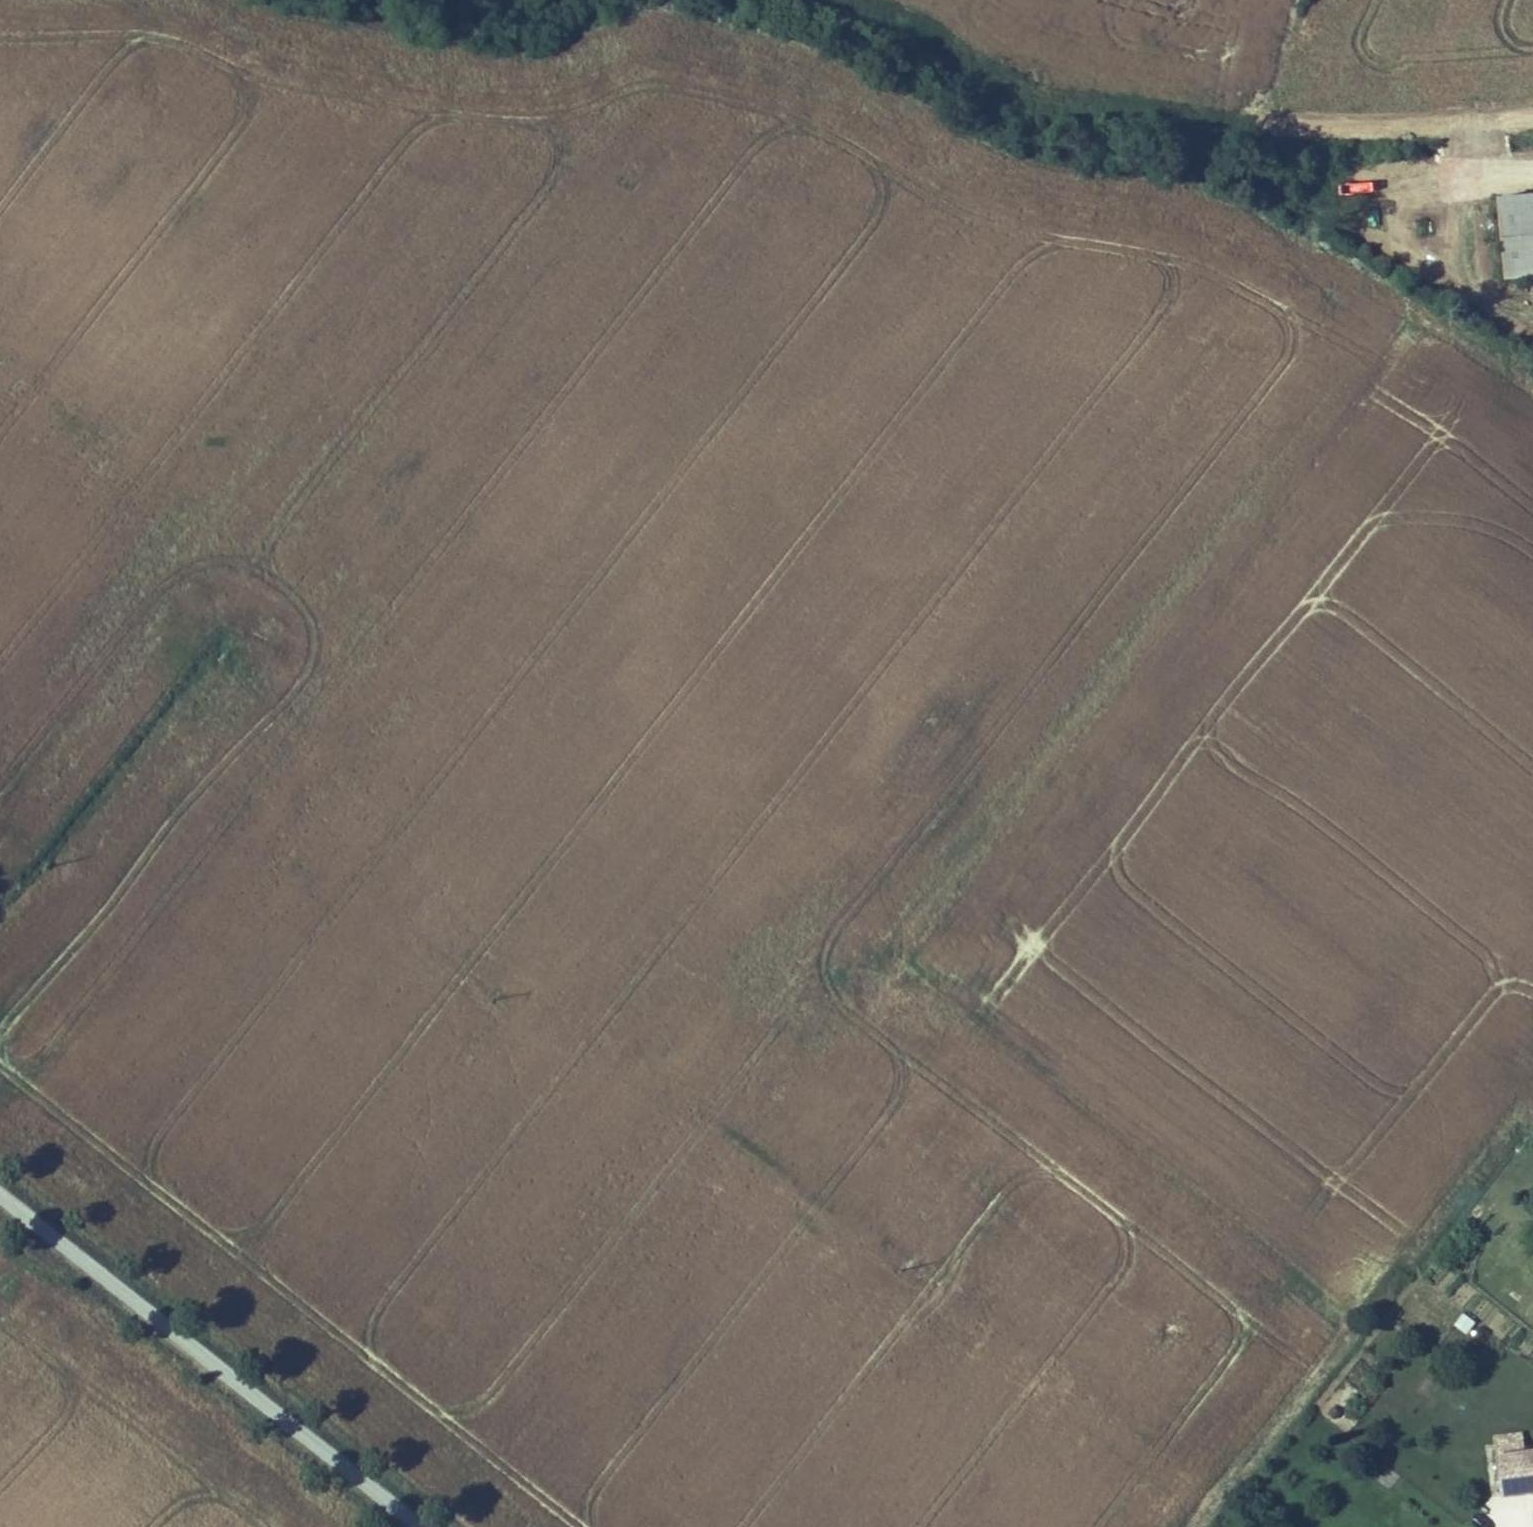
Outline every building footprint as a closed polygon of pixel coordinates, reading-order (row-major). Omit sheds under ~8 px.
[(1528,191),(1497,194),(1504,277),(1532,274),(1532,191),(1528,191)] [(1498,1450),(1526,1445),(1524,1430),(1495,1435),(1498,1450)] [(1501,1460),(1506,1501),(1532,1498),(1532,1457),(1501,1460)]
